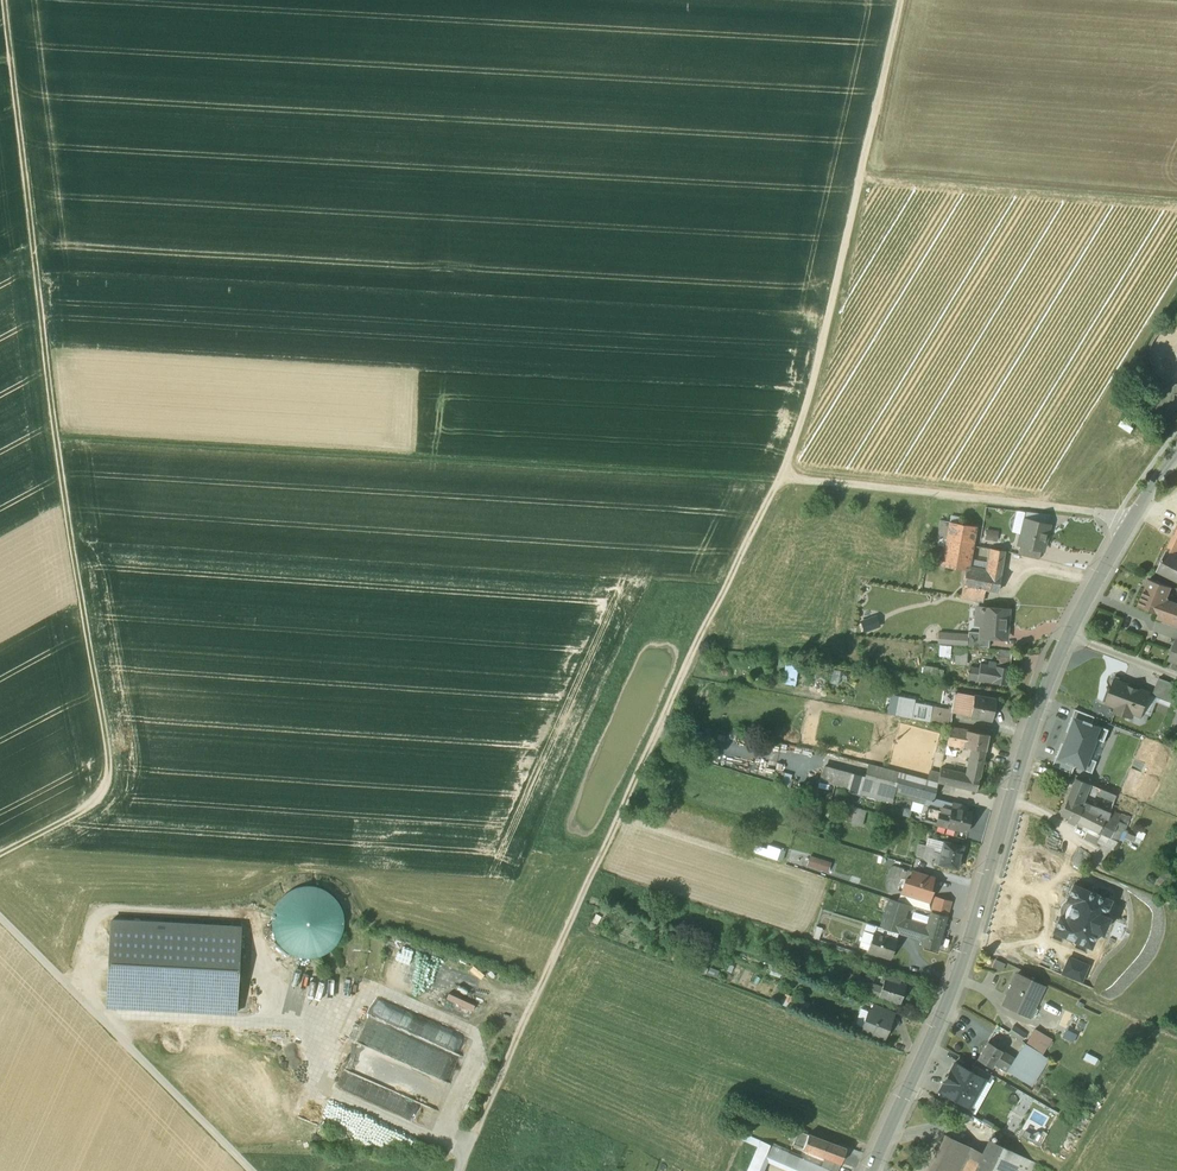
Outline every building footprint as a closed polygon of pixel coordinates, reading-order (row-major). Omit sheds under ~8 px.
[(1154,417),(1147,412),(1144,418),(1151,422),(1154,417)] [(1049,515),(1029,512),(1027,520),(1047,525),(1049,515)] [(1027,520),(1024,519),(1021,530),(1022,531),(1019,544),(1020,545),(1041,550),(1043,550),(1049,525),(1047,525),(1027,520)] [(975,527),(949,522),(941,566),(965,570),(967,570),(967,569),(975,527)] [(998,540),(999,530),(987,529),(986,539),(998,540)] [(1172,540),(1166,552),(1173,557),(1176,550),(1176,543),(1172,540)] [(1041,550),(1020,545),(1018,554),(1039,559),(1041,550)] [(1005,551),(993,549),(988,573),(1001,575),(1005,551)] [(1173,557),(1166,552),(1157,570),(1176,581),(1176,559),(1173,557)] [(1001,575),(988,573),(967,569),(967,570),(965,570),(963,584),(985,588),(998,591),(1001,575)] [(1165,585),(1149,580),(1145,589),(1160,595),(1165,585)] [(985,588),(963,584),(962,597),(983,601),(985,588)] [(1171,588),(1165,585),(1160,595),(1166,598),(1171,588)] [(1145,589),(1138,605),(1158,614),(1157,617),(1176,624),(1176,605),(1165,601),(1166,598),(1160,595),(1145,589)] [(1007,610),(977,608),(977,609),(981,609),(980,617),(983,617),(982,633),(981,637),(989,637),(1006,638),(1007,610)] [(875,627),(872,618),(863,621),(866,630),(875,627)] [(982,633),(968,632),(968,635),(967,646),(989,647),(989,637),(981,637),(982,633)] [(938,644),(967,646),(968,635),(939,633),(938,644)] [(1176,641),(1169,661),(1176,664),(1176,641)] [(968,647),(955,647),(954,665),(967,665),(968,647)] [(799,662),(787,660),(782,683),(795,686),(799,662)] [(943,676),(944,667),(924,664),(923,673),(943,676)] [(1009,668),(980,664),(979,669),(978,680),(1006,685),(1009,668)] [(979,669),(970,667),(968,678),(978,680),(979,669)] [(841,671),(833,669),(830,683),(838,684),(841,671)] [(774,676),(765,674),(762,688),(772,689),(774,676)] [(1149,694),(1121,684),(1121,683),(1119,679),(1116,678),(1112,680),(1111,683),(1112,687),(1113,687),(1107,704),(1118,708),(1116,713),(1131,718),(1134,712),(1142,715),(1149,694)] [(1159,679),(1152,697),(1176,706),(1176,686),(1159,679)] [(974,696),(956,693),(952,710),(953,711),(953,713),(970,716),(974,696)] [(915,699),(900,696),(898,707),(897,707),(896,715),(911,718),(914,702),(915,699)] [(996,700),(974,696),(970,716),(992,720),(996,700)] [(932,706),(914,702),(911,718),(929,722),(932,706)] [(952,710),(932,706),(929,722),(930,722),(950,726),(952,717),(953,713),(953,711),(952,710)] [(1074,719),(1091,726),(1094,718),(1075,710),(1066,731),(1069,732),(1074,719)] [(1069,732),(1066,738),(1092,748),(1095,739),(1099,730),(1096,728),(1091,726),(1074,719),(1069,732)] [(1096,728),(1099,730),(1095,739),(1104,742),(1109,730),(1097,726),(1096,728)] [(988,734),(950,727),(946,743),(985,750),(988,734)] [(1064,744),(1058,760),(1074,766),(1083,770),(1088,758),(1092,748),(1066,738),(1064,744)] [(1072,773),(1074,766),(1058,760),(1064,744),(1061,743),(1052,766),(1072,773)] [(973,758),(969,776),(941,768),(940,773),(938,782),(977,791),(983,760),(973,758)] [(1088,758),(1083,770),(1092,774),(1097,761),(1088,758)] [(899,772),(871,764),(867,780),(865,790),(863,795),(892,802),(894,793),(893,792),(899,772)] [(867,780),(822,768),(819,780),(849,789),(850,786),(865,790),(867,780)] [(940,773),(930,771),(928,780),(938,782),(940,773)] [(928,780),(899,772),(893,792),(894,793),(928,801),(933,803),(934,801),(938,782),(928,780)] [(1075,778),(1066,799),(1078,804),(1082,795),(1082,794),(1083,791),(1087,783),(1075,778)] [(1099,788),(1087,783),(1083,791),(1095,796),(1098,791),(1097,791),(1099,788)] [(1116,795),(1099,788),(1097,791),(1098,791),(1100,792),(1099,794),(1114,801),(1116,795)] [(1082,795),(1078,804),(1082,807),(1088,809),(1090,805),(1083,802),(1085,797),(1082,795)] [(1078,804),(1066,799),(1060,814),(1070,819),(1076,821),(1082,807),(1078,804)] [(921,811),(923,802),(913,800),(911,809),(921,811)] [(952,805),(934,801),(933,803),(928,801),(925,812),(930,813),(931,811),(949,816),(952,805)] [(972,812),(963,809),(964,805),(953,803),(952,805),(949,816),(946,826),(946,827),(967,832),(972,812)] [(1110,812),(1092,805),(1090,810),(1105,817),(1108,818),(1110,812)] [(1116,807),(1112,806),(1110,812),(1108,818),(1118,822),(1126,826),(1129,818),(1115,812),(1116,807)] [(866,810),(854,807),(850,821),(853,821),(852,826),(855,827),(855,824),(862,826),(866,810)] [(1088,809),(1082,807),(1076,821),(1088,827),(1098,832),(1105,817),(1090,810),(1088,809)] [(949,816),(931,811),(930,813),(928,822),(946,826),(949,816)] [(925,812),(922,813),(921,820),(928,822),(930,813),(925,812)] [(1108,818),(1105,817),(1098,832),(1101,834),(1110,838),(1118,822),(1108,818)] [(1126,826),(1118,822),(1110,838),(1118,842),(1126,826)] [(1098,832),(1088,827),(1083,838),(1096,845),(1097,843),(1098,839),(1101,834),(1098,832)] [(1130,834),(1127,833),(1124,838),(1133,842),(1134,841),(1136,837),(1139,832),(1133,829),(1130,834)] [(944,841),(928,837),(926,845),(926,846),(935,848),(932,862),(938,863),(944,841)] [(963,846),(944,841),(938,863),(938,864),(958,869),(963,846)] [(919,843),(915,857),(923,859),(926,846),(926,845),(919,843)] [(756,844),(754,852),(777,858),(780,851),(756,844)] [(935,848),(926,846),(923,859),(932,862),(935,848)] [(807,865),(828,872),(832,861),(810,854),(807,865)] [(932,878),(912,871),(909,880),(906,879),(902,892),(928,900),(931,891),(928,890),(932,878)] [(1164,874),(1160,882),(1167,885),(1170,879),(1171,877),(1164,874)] [(1176,882),(1170,879),(1167,885),(1173,888),(1176,882)] [(333,882),(270,895),(282,959),(345,947),(333,882)] [(1110,901),(1074,885),(1054,931),(1091,947),(1097,931),(1102,933),(1109,918),(1104,916),(1110,901)] [(950,902),(936,898),(932,912),(934,912),(946,916),(950,902)] [(911,906),(889,899),(886,909),(903,915),(906,908),(910,909),(911,906)] [(903,915),(886,909),(883,920),(881,927),(899,933),(906,935),(910,921),(902,919),(903,915)] [(946,916),(934,912),(933,915),(932,918),(929,927),(941,931),(946,916)] [(883,920),(873,917),(871,924),(876,926),(881,927),(883,920)] [(929,927),(910,921),(906,935),(923,940),(921,946),(936,950),(941,931),(929,927)] [(881,927),(876,926),(874,933),(896,940),(899,933),(881,927)] [(236,1015),(240,933),(111,927),(107,1008),(236,1015)] [(873,934),(864,931),(858,948),(867,950),(873,934)] [(896,940),(874,933),(873,934),(867,950),(867,951),(890,958),(896,940)] [(1089,966),(1069,958),(1062,973),(1082,981),(1089,966)] [(1042,986),(1016,973),(1002,1003),(1028,1016),(1042,986)] [(881,987),(863,981),(864,979),(850,974),(846,985),(878,996),(881,987)] [(905,985),(892,981),(893,976),(886,974),(885,978),(881,987),(878,996),(878,997),(899,1003),(905,985)] [(447,997),(472,1010),(475,1005),(449,992),(447,997)] [(892,1011),(873,1004),(870,1012),(889,1019),(892,1011)] [(870,1012),(868,1011),(861,1028),(883,1036),(889,1019),(870,1012)] [(1027,1034),(1014,1025),(1009,1033),(1022,1041),(1027,1034)] [(1066,1027),(1062,1035),(1074,1040),(1077,1033),(1066,1027)] [(1052,1039),(1035,1029),(1026,1043),(1036,1050),(1042,1054),(1047,1046),(1051,1040),(1052,1039)] [(1002,1050),(988,1042),(978,1058),(992,1067),(994,1063),(1002,1050)] [(1026,1043),(1024,1043),(1024,1044),(1025,1044),(1015,1059),(1014,1058),(1007,1071),(1032,1086),(1049,1059),(1036,1051),(1036,1050),(1026,1043)] [(1014,1058),(1002,1050),(994,1063),(1007,1071),(1014,1058)] [(362,1065),(363,1062),(351,1056),(344,1069),(362,1078),(367,1070),(368,1068),(362,1065)] [(972,1072),(955,1063),(950,1071),(951,1071),(948,1077),(977,1093),(984,1080),(984,1079),(972,1072)] [(994,1076),(975,1066),(972,1072),(984,1079),(984,1080),(990,1083),(994,1076)] [(977,1093),(948,1077),(945,1083),(944,1082),(939,1090),(957,1100),(969,1107),(969,1106),(977,1093)] [(371,1100),(376,1088),(365,1083),(363,1086),(359,1085),(356,1093),(371,1100)] [(969,1107),(957,1100),(953,1106),(972,1116),(976,1109),(969,1106),(969,1107)] [(808,1134),(799,1130),(794,1141),(804,1145),(808,1134)] [(846,1149),(808,1134),(804,1145),(803,1148),(825,1157),(841,1163),(846,1149)] [(983,1153),(945,1134),(940,1145),(965,1157),(983,1166),(988,1155),(983,1153)] [(990,1170),(1031,1170),(1035,1162),(989,1140),(983,1153),(988,1155),(983,1166),(991,1170),(990,1170)] [(761,1141),(758,1148),(748,1170),(759,1170),(764,1158),(794,1170),(831,1170),(821,1167),(761,1141)] [(940,1145),(932,1161),(952,1170),(958,1170),(965,1157),(940,1145)] [(825,1157),(821,1167),(831,1170),(838,1170),(841,1163),(825,1157)] [(965,1157),(958,1170),(990,1170),(991,1170),(983,1166),(965,1157)] [(932,1161),(927,1170),(952,1170),(932,1161)]
